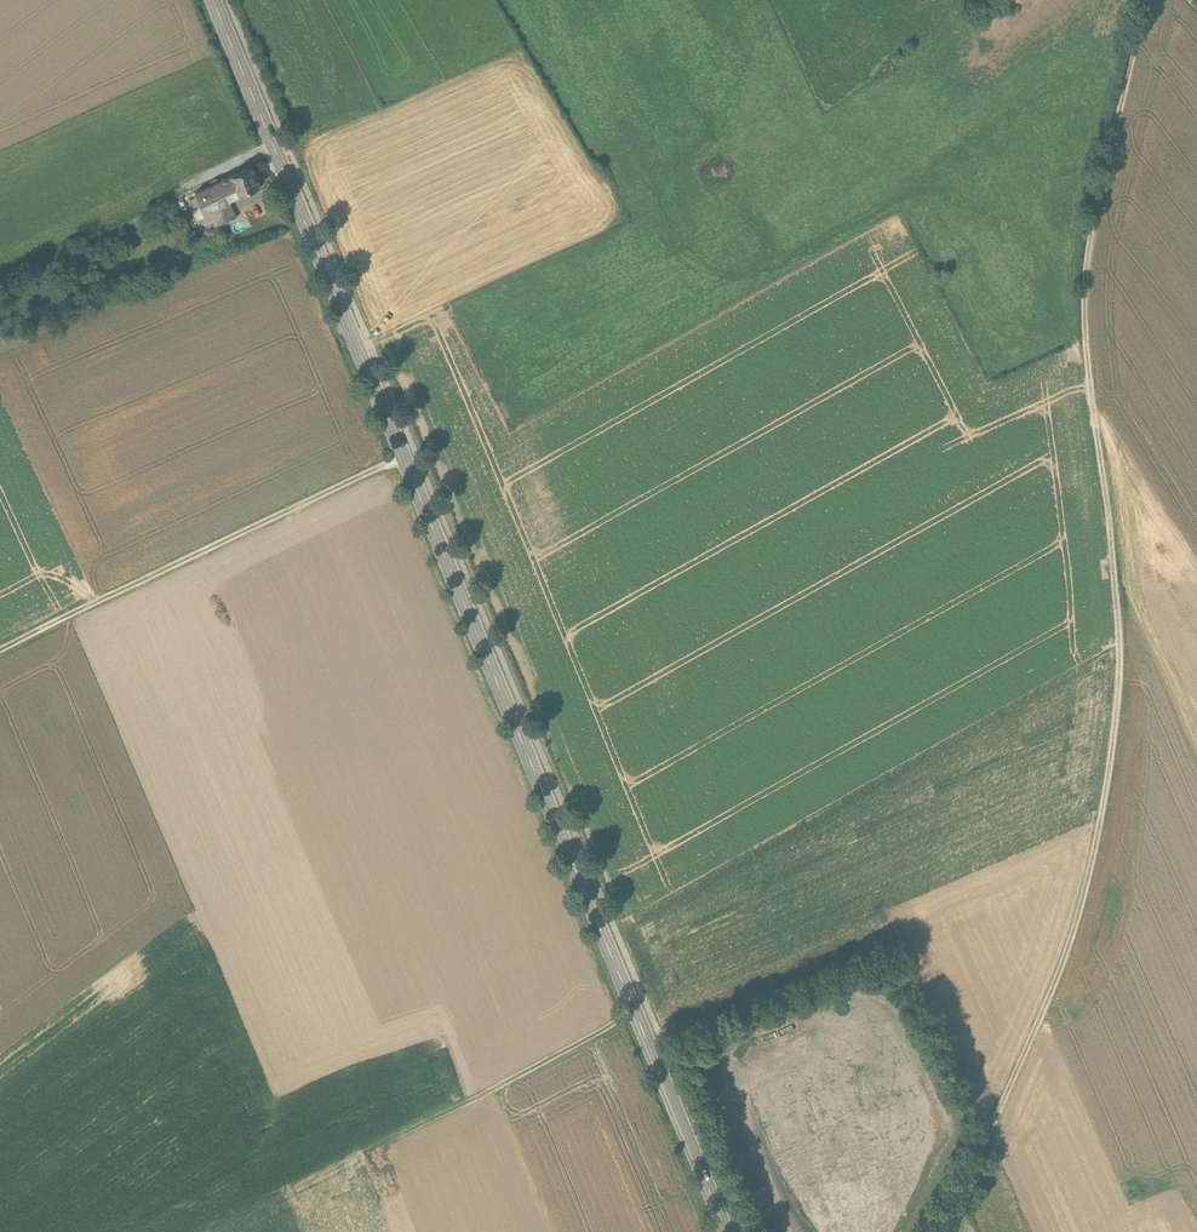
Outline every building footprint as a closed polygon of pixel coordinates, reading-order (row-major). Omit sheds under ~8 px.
[(252,167),(233,175),(232,175),(218,182),(216,179),(211,182),(213,184),(195,193),(197,197),(201,206),(209,226),(218,222),(219,225),(236,217),(232,209),(220,215),(213,200),(225,194),(238,189),(240,195),(247,192),(248,195),(256,192),(255,189),(261,186),(258,181),(252,167)] [(225,194),(213,200),(220,215),(232,209),(225,194)] [(201,206),(197,197),(189,202),(193,210),(201,206)] [(185,199),(171,205),(176,216),(190,210),(185,199)] [(182,249),(176,256),(183,262),(188,255),(182,249)]
